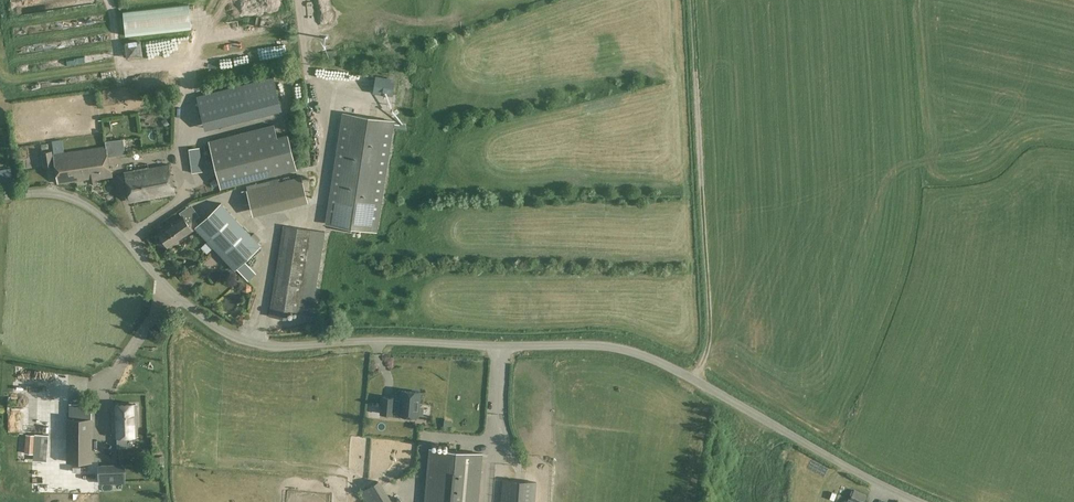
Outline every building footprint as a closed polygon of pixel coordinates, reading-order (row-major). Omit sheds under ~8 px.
[(118,19),(119,33),(174,26),(173,11),(163,12),(164,18),(144,20),(143,15),(118,19)] [(250,106),(244,84),(198,96),(203,118),(250,106)] [(376,231),(393,120),(343,113),(326,223),(376,231)] [(295,169),(286,134),(276,137),(273,125),(209,141),(221,188),(295,169)] [(62,139),(52,141),(54,153),(58,182),(100,176),(100,177),(101,177),(112,175),(111,166),(110,166),(108,156),(106,146),(64,152),(62,139)] [(116,155),(114,140),(106,141),(106,146),(108,156),(116,155)] [(203,171),(200,147),(189,148),(192,172),(203,171)] [(42,152),(44,167),(54,165),(52,150),(42,152)] [(144,169),(125,172),(131,201),(175,193),(169,164),(144,169)] [(247,212),(301,202),(295,176),(242,186),(247,212)] [(221,202),(199,223),(195,227),(196,228),(235,270),(236,269),(244,260),(261,245),(221,202)] [(174,221),(174,220),(158,232),(169,246),(185,235),(196,228),(195,227),(199,223),(195,217),(184,225),(178,218),(174,221)] [(298,312),(311,229),(283,224),(270,316),(287,318),(288,310),(298,312)] [(244,260),(236,269),(247,280),(256,272),(244,260)] [(211,283),(220,294),(232,285),(223,273),(211,283)] [(382,396),(381,413),(393,414),(393,413),(400,413),(400,415),(417,416),(420,392),(402,390),(401,401),(394,400),(394,397),(382,396)] [(137,435),(136,404),(114,405),(115,436),(117,436),(118,447),(127,446),(127,435),(137,435)] [(14,415),(14,426),(44,426),(44,416),(14,415)] [(68,419),(68,461),(91,461),(91,419),(81,419),(69,419),(68,419)] [(341,433),(339,470),(362,471),(363,434),(341,433)] [(35,435),(34,453),(47,454),(48,435),(35,435)] [(401,435),(376,435),(377,474),(401,474),(401,435)] [(483,453),(429,448),(425,501),(478,501),(483,453)] [(125,482),(124,465),(99,465),(99,482),(125,482)] [(360,480),(349,479),(349,488),(360,489),(360,480)] [(501,501),(535,501),(536,481),(502,479),(501,501)] [(361,491),(368,501),(392,501),(378,480),(361,491)] [(850,498),(859,501),(863,501),(866,495),(854,490),(850,498)]
